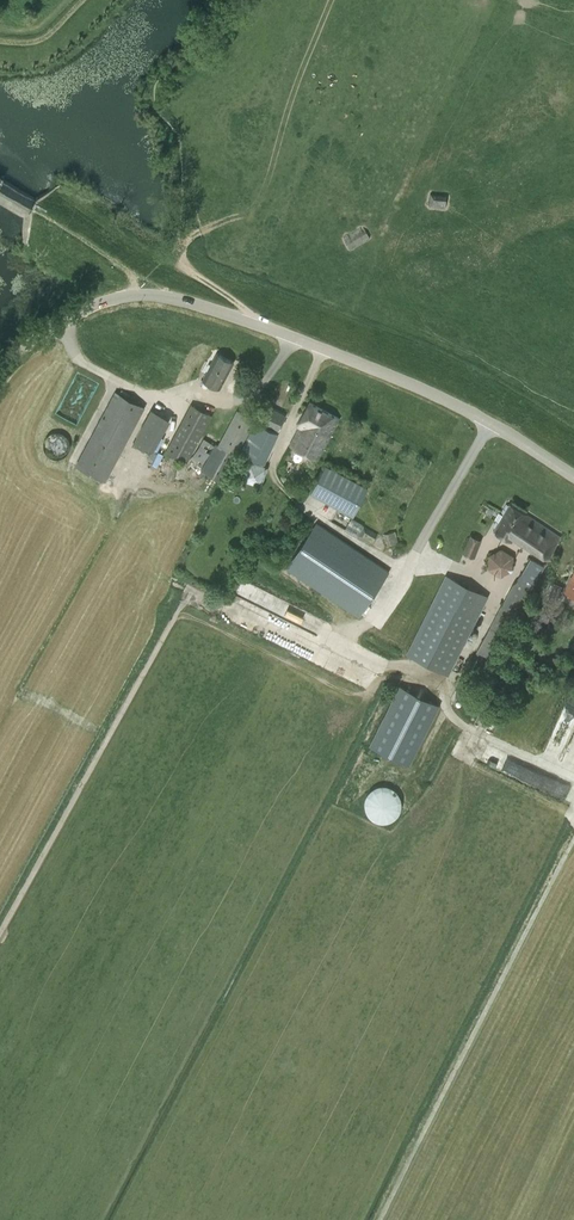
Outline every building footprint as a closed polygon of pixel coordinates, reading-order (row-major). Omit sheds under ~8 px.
[(24,0),(7,0),(12,11),(26,5),(24,0)] [(434,199),(433,211),(447,211),(447,199),(434,199)] [(351,254),(371,242),(362,229),(343,241),(351,254)] [(217,353),(204,379),(220,387),(233,362),(217,353)] [(116,392),(76,465),(105,481),(145,407),(116,392)] [(191,404),(167,450),(187,461),(212,415),(191,404)] [(300,426),(291,444),(318,458),(339,419),(309,404),(298,425),(300,426)] [(266,405),(259,420),(279,429),(286,415),(266,405)] [(151,410),(127,452),(135,456),(140,448),(151,454),(170,420),(151,410)] [(216,444),(202,471),(223,481),(255,419),(237,410),(218,445),(216,444)] [(255,421),(241,451),(265,462),(279,432),(255,421)] [(43,443),(43,445),(43,446),(43,447),(44,448),(44,450),(45,451),(46,452),(46,453),(47,454),(48,455),(49,456),(50,457),(51,457),(52,458),(54,458),(56,458),(58,458),(59,458),(60,458),(62,457),(63,457),(64,456),(65,455),(66,454),(67,453),(68,451),(69,450),(69,449),(70,448),(70,447),(70,445),(70,444),(70,443),(69,441),(69,440),(68,439),(68,438),(66,436),(65,435),(64,434),(63,433),(62,433),(60,432),(59,432),(57,432),(56,432),(55,432),(53,432),(51,433),(50,433),(49,434),(48,435),(47,436),(46,437),(45,438),(45,439),(44,440),(44,441),(44,442),(43,443)] [(202,471),(216,444),(204,437),(189,464),(202,471)] [(159,472),(159,476),(161,476),(161,478),(174,481),(178,458),(166,456),(165,458),(163,458),(162,461),(164,461),(162,473),(159,472)] [(268,469),(249,462),(242,482),(261,489),(268,469)] [(325,464),(310,492),(353,515),(368,487),(325,464)] [(508,504),(493,530),(512,542),(515,536),(548,558),(552,553),(557,543),(560,536),(508,504)] [(317,523),(287,567),(359,616),(389,571),(317,523)] [(379,537),(366,529),(359,540),(372,548),(379,537)] [(390,546),(402,542),(397,529),(386,533),(390,546)] [(470,534),(463,552),(474,557),(482,539),(470,534)] [(516,553),(491,548),(487,570),(512,575),(516,553)] [(513,582),(477,650),(493,659),(545,567),(529,558),(516,580),(513,582)] [(565,592),(573,596),(573,573),(572,577),(571,577),(565,592)] [(446,575),(407,653),(448,674),(488,597),(446,575)] [(243,580),(236,595),(317,631),(321,622),(314,619),(316,613),(243,580)] [(554,582),(549,594),(557,598),(563,586),(554,582)] [(401,686),(371,745),(409,764),(439,705),(401,686)] [(367,787),(367,819),(400,819),(399,786),(367,787)]
